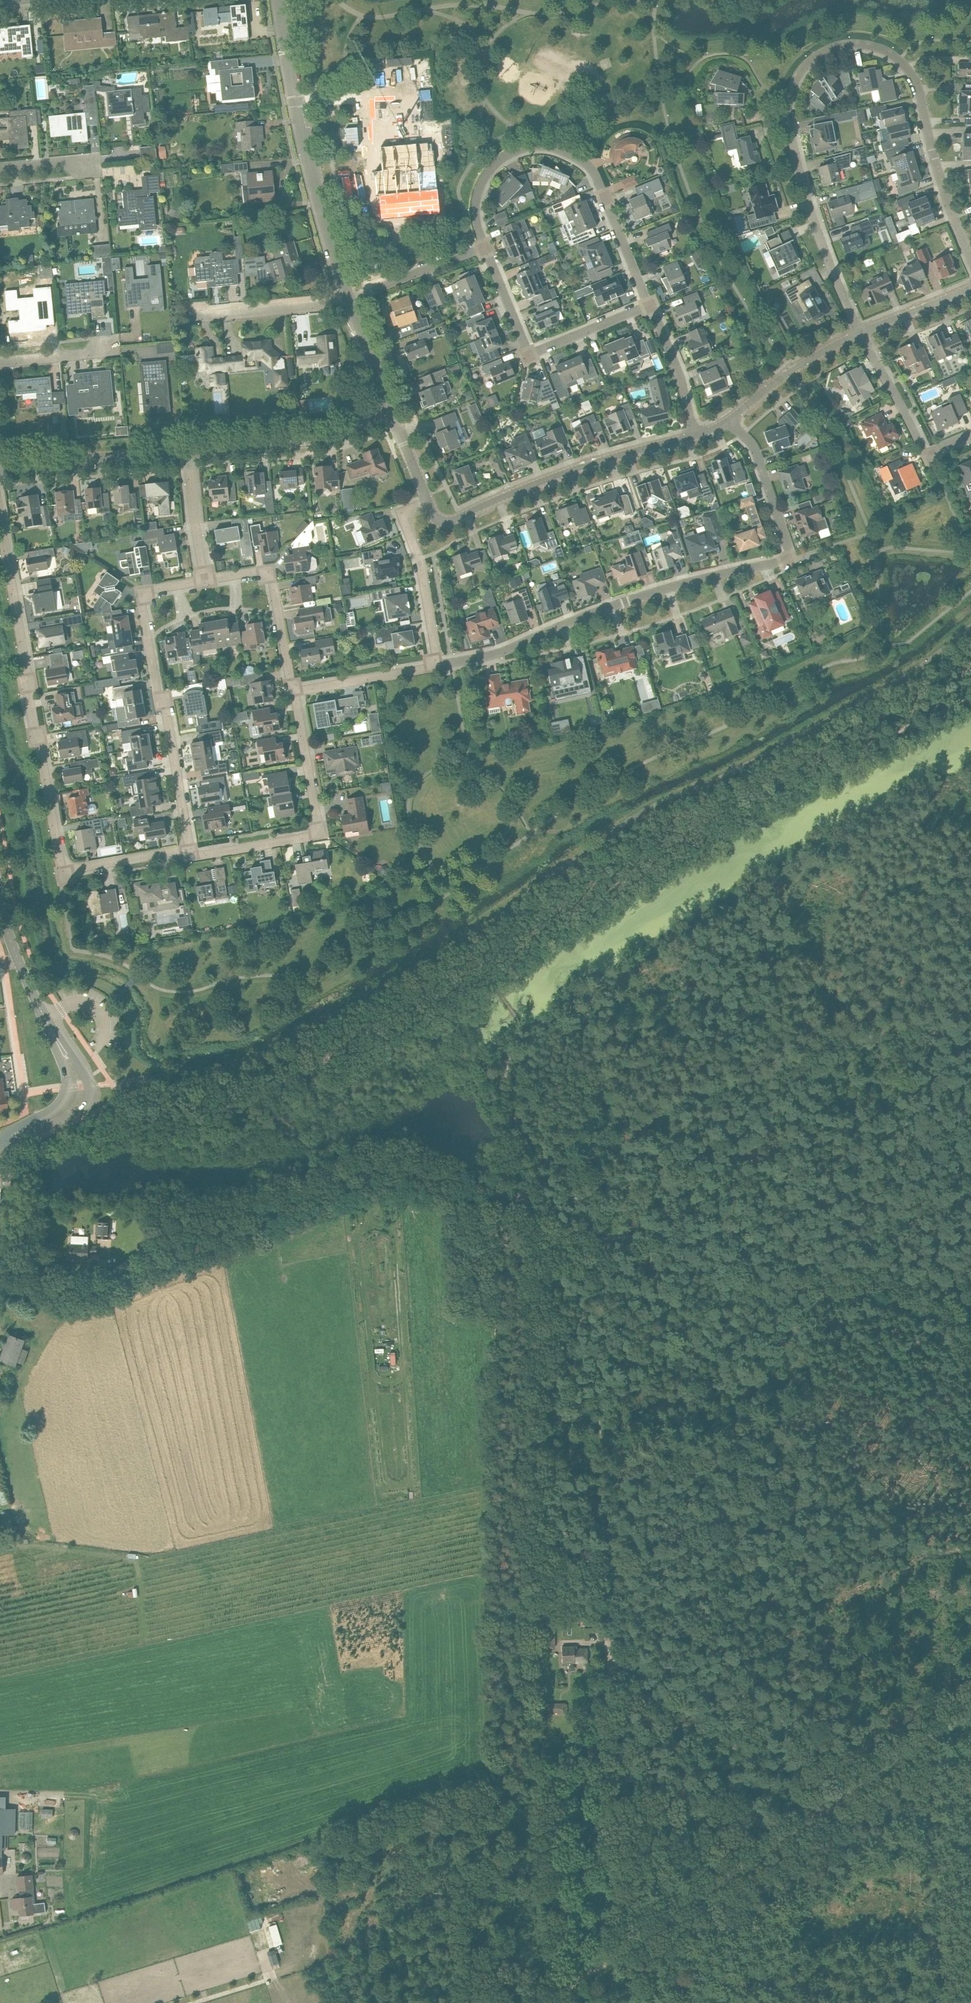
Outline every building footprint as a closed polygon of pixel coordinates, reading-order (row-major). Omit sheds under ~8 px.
[(246,5),(204,9),(206,26),(220,25),(219,22),(231,20),(233,40),(249,38),(246,5)] [(188,27),(176,28),(175,12),(165,13),(165,12),(163,12),(163,16),(140,18),(140,16),(127,16),(128,33),(142,33),(142,37),(159,36),(159,29),(166,28),(166,42),(186,41),(186,42),(189,42),(188,27)] [(64,22),(64,32),(66,49),(116,44),(115,33),(102,34),(101,19),(89,20),(89,23),(83,24),(83,21),(64,22)] [(22,48),(23,56),(32,55),(29,26),(20,27),(21,28),(0,30),(0,50),(22,48)] [(411,57),(387,60),(387,66),(412,64),(411,57)] [(216,61),(210,61),(211,69),(214,69),(215,75),(222,74),(223,90),(224,100),(245,98),(255,97),(252,69),(243,70),(242,68),(238,69),(238,66),(235,66),(235,60),(238,59),(228,60),(216,61)] [(959,63),(959,76),(970,77),(970,63),(959,63)] [(864,72),(858,74),(860,85),(856,86),(858,94),(878,90),(881,103),(897,100),(893,80),(883,82),(880,69),(875,70),(874,67),(864,70),(864,72)] [(818,99),(826,106),(832,100),(832,101),(836,98),(836,97),(844,89),(843,88),(846,85),(851,84),(848,69),(840,70),(841,75),(837,79),(829,72),(824,78),(823,78),(819,81),(811,90),(819,98),(818,99)] [(718,70),(713,78),(710,83),(715,85),(715,93),(714,93),(716,95),(717,95),(716,104),(744,105),(744,94),(736,93),(737,91),(737,88),(740,80),(735,77),(729,74),(724,73),(718,72),(719,70),(718,70)] [(84,113),(49,116),(50,127),(51,137),(72,135),(73,142),(88,141),(86,126),(98,124),(97,114),(95,96),(95,87),(86,88),(87,97),(88,109),(84,110),(84,113)] [(141,88),(107,92),(108,105),(109,115),(131,113),(132,125),(145,123),(144,112),(149,108),(148,98),(142,95),(141,88)] [(958,101),(959,103),(959,104),(970,104),(970,92),(960,92),(960,94),(958,95),(958,101)] [(227,104),(215,105),(215,113),(228,111),(227,106),(227,104)] [(905,123),(905,122),(902,107),(887,110),(886,104),(869,107),(871,118),(877,116),(878,119),(880,120),(884,119),(886,128),(887,127),(905,123)] [(958,113),(959,115),(959,117),(970,118),(970,104),(959,104),(959,106),(958,107),(958,113)] [(11,138),(12,148),(28,147),(26,122),(37,121),(37,125),(38,125),(37,115),(37,109),(10,111),(10,118),(0,119),(0,139),(11,138)] [(830,114),(832,120),(856,116),(855,109),(830,114)] [(830,115),(814,118),(814,125),(814,133),(810,134),(811,138),(810,138),(815,152),(831,147),(830,144),(836,142),(832,121),(831,121),(830,115)] [(243,122),(237,123),(237,131),(241,130),(242,141),(241,141),(239,142),(238,144),(238,147),(239,149),(241,150),(243,150),(252,150),(254,150),(254,149),(261,149),(260,141),(263,141),(263,140),(262,140),(261,135),(262,135),(262,127),(254,127),(253,121),(243,122)] [(887,127),(889,135),(887,135),(886,137),(887,142),(880,143),(883,152),(885,151),(885,152),(900,147),(898,140),(910,137),(907,122),(905,122),(905,123),(887,127)] [(722,133),(735,130),(733,123),(721,126),(722,133)] [(735,130),(722,133),(724,141),(725,142),(727,149),(735,147),(737,147),(741,166),(750,163),(760,161),(757,147),(752,148),(749,137),(737,139),(735,130)] [(970,147),(970,134),(963,134),(963,147),(970,147)] [(621,142),(619,139),(615,142),(612,147),(610,151),(610,156),(611,155),(616,155),(616,160),(618,164),(618,162),(628,158),(631,157),(634,155),(634,152),(635,152),(638,149),(639,149),(641,146),(640,146),(642,143),(646,147),(646,146),(643,143),(639,140),(634,138),(630,138),(625,139),(621,142)] [(379,171),(371,172),(374,196),(377,196),(379,220),(437,214),(431,155),(426,156),(425,143),(377,147),(379,171)] [(141,161),(151,160),(157,159),(156,146),(140,148),(141,161)] [(854,156),(865,155),(863,146),(854,149),(854,156)] [(903,146),(900,147),(885,152),(888,160),(889,159),(892,166),(894,165),(897,172),(917,166),(912,152),(905,154),(903,146)] [(833,183),(840,181),(838,170),(850,167),(850,153),(832,158),(833,163),(818,168),(820,175),(822,175),(825,186),(833,183)] [(247,162),(237,163),(234,163),(235,172),(241,172),(244,203),(255,202),(257,202),(257,201),(275,200),(273,189),(272,189),(271,183),(273,183),(272,172),(249,174),(247,162)] [(525,174),(528,181),(532,181),(551,182),(551,181),(550,181),(551,180),(566,186),(569,180),(576,187),(576,186),(569,179),(570,177),(564,174),(556,166),(556,167),(554,170),(549,168),(548,167),(547,167),(539,164),(542,166),(541,168),(530,168),(529,169),(532,169),(532,171),(525,174)] [(917,166),(897,172),(899,179),(896,180),(898,187),(896,187),(899,195),(917,190),(914,182),(921,180),(917,166)] [(528,181),(525,174),(518,177),(518,178),(517,179),(514,176),(509,179),(504,183),(500,188),(499,188),(495,192),(497,194),(495,200),(502,206),(507,202),(525,194),(527,198),(531,199),(535,198),(532,191),(529,183),(528,181)] [(119,210),(120,220),(120,223),(140,221),(141,228),(155,226),(153,198),(149,198),(149,192),(160,191),(159,176),(143,177),(144,192),(133,193),(133,191),(124,192),(125,210),(119,210)] [(622,191),(632,187),(638,184),(635,177),(622,182),(621,179),(620,179),(624,189),(622,190),(622,191)] [(874,188),(873,181),(864,184),(865,190),(874,188)] [(638,196),(629,200),(632,207),(633,207),(635,213),(634,213),(637,220),(646,216),(650,215),(650,216),(652,215),(651,213),(645,200),(649,198),(647,193),(653,191),(649,182),(644,184),(635,188),(638,196)] [(746,194),(746,196),(746,198),(748,200),(750,201),(752,200),(756,216),(749,218),(751,228),(768,224),(766,216),(773,214),(773,212),(778,211),(775,201),(770,202),(765,185),(756,188),(749,190),(750,192),(748,193),(746,194)] [(851,203),(859,200),(855,186),(841,190),(843,198),(828,202),(833,218),(845,214),(846,216),(854,213),(851,203)] [(565,194),(553,205),(557,204),(572,198),(576,196),(572,187),(565,194)] [(912,215),(930,209),(925,197),(913,202),(910,195),(896,200),(899,207),(901,207),(905,218),(912,215)] [(59,210),(61,237),(97,233),(95,208),(94,198),(75,200),(75,201),(71,201),(58,202),(58,208),(57,208),(57,210),(59,210)] [(570,222),(593,213),(590,205),(588,206),(586,200),(575,205),(572,198),(557,204),(553,205),(552,206),(555,214),(564,210),(570,222)] [(8,222),(8,229),(30,227),(29,219),(36,219),(35,211),(32,212),(32,205),(28,206),(27,199),(19,200),(19,204),(16,204),(17,209),(12,209),(11,199),(5,199),(6,205),(0,206),(0,222),(8,222)] [(670,206),(673,213),(680,210),(677,203),(670,206)] [(173,209),(171,215),(179,217),(181,212),(173,209)] [(930,209),(912,215),(915,223),(908,226),(912,235),(919,232),(917,227),(934,220),(930,209)] [(506,210),(495,215),(499,226),(511,221),(506,210)] [(593,213),(570,222),(575,235),(567,238),(570,246),(579,242),(588,238),(586,231),(596,227),(594,222),(596,221),(593,213)] [(855,234),(841,239),(846,253),(855,249),(862,246),(864,249),(867,248),(869,247),(870,246),(870,244),(870,243),(867,236),(871,234),(875,233),(873,226),(878,224),(879,228),(886,225),(882,213),(868,218),(869,222),(866,223),(866,222),(861,223),(852,227),(855,234)] [(506,248),(525,240),(522,233),(529,230),(524,219),(506,227),(509,234),(501,237),(506,248)] [(648,247),(652,246),(655,254),(658,253),(659,254),(667,251),(667,249),(670,248),(666,240),(670,238),(668,232),(671,230),(669,224),(646,233),(649,239),(645,240),(648,247)] [(772,228),(765,231),(766,234),(767,237),(775,234),(772,228)] [(909,229),(895,234),(898,241),(912,236),(909,229)] [(769,241),(766,242),(770,251),(768,251),(777,271),(779,276),(795,269),(793,264),(801,261),(792,241),(793,240),(789,231),(788,230),(778,235),(779,236),(769,241)] [(234,237),(235,244),(242,244),(241,236),(234,237)] [(591,261),(610,253),(607,245),(604,246),(603,242),(597,244),(595,239),(578,246),(583,257),(589,254),(591,261)] [(903,249),(911,245),(909,239),(900,243),(903,249)] [(529,248),(525,240),(506,248),(510,259),(518,256),(521,264),(539,256),(535,245),(529,248)] [(265,256),(244,259),(245,277),(247,277),(247,276),(246,277),(245,273),(256,272),(257,283),(267,282),(267,281),(274,279),(274,281),(285,278),(285,280),(294,277),(291,266),(296,264),(294,260),(295,259),(291,243),(276,247),(280,259),(266,264),(265,256)] [(111,257),(110,244),(92,246),(93,259),(111,257)] [(236,256),(243,255),(242,245),(235,246),(236,256)] [(925,248),(918,251),(923,263),(931,260),(925,248)] [(203,263),(195,264),(196,272),(196,282),(207,281),(208,287),(235,285),(239,285),(238,273),(240,273),(239,263),(239,259),(222,261),(221,254),(220,253),(219,253),(218,253),(217,253),(216,253),(215,253),(214,253),(213,254),(212,254),(211,255),(211,256),(203,257),(203,263)] [(610,253),(591,261),(594,268),(588,270),(593,281),(607,275),(605,270),(613,267),(611,262),(613,261),(610,253)] [(930,263),(932,268),(936,277),(941,275),(942,278),(956,272),(949,255),(939,259),(935,261),(930,263)] [(33,257),(25,257),(26,265),(34,264),(33,257)] [(522,287),(539,280),(536,273),(541,271),(539,266),(545,264),(543,257),(520,266),(520,267),(528,264),(531,269),(517,275),(522,287)] [(120,258),(112,259),(113,270),(121,269),(120,258)] [(667,277),(662,279),(661,278),(670,295),(688,287),(678,269),(680,268),(677,261),(663,267),(667,277)] [(925,278),(921,269),(918,261),(905,267),(908,272),(900,276),(897,282),(904,285),(907,292),(921,286),(919,281),(925,278)] [(45,274),(53,274),(52,263),(44,264),(45,274)] [(152,303),(151,296),(163,295),(160,264),(147,265),(149,282),(134,284),(133,267),(124,268),(127,297),(128,307),(140,306),(139,304),(152,303)] [(876,278),(886,274),(883,267),(871,272),(875,279),(876,278)] [(456,298),(481,288),(479,283),(477,282),(474,276),(468,278),(465,273),(459,276),(461,281),(457,283),(460,289),(453,292),(456,298)] [(884,294),(894,290),(886,274),(876,278),(878,284),(862,291),(865,299),(868,298),(871,306),(885,300),(883,294),(884,293),(884,294)] [(605,279),(574,292),(577,299),(594,292),(596,297),(595,297),(598,306),(606,303),(606,301),(624,294),(619,281),(607,285),(605,280),(607,279),(605,279)] [(67,283),(66,284),(68,311),(69,311),(68,308),(79,307),(80,313),(89,313),(89,311),(93,311),(93,317),(105,316),(103,294),(105,294),(105,295),(106,295),(104,280),(103,280),(103,281),(67,284),(67,283)] [(539,280),(522,287),(527,300),(538,295),(541,302),(535,305),(536,305),(557,296),(554,288),(549,290),(547,285),(542,287),(539,280)] [(788,280),(781,284),(783,288),(790,285),(788,280)] [(790,289),(786,292),(792,303),(797,301),(803,312),(807,320),(812,317),(819,313),(821,316),(829,311),(823,300),(821,301),(814,287),(812,288),(807,280),(799,284),(790,289)] [(437,306),(446,302),(438,284),(430,287),(437,306)] [(484,293),(481,288),(456,298),(458,304),(465,302),(468,308),(466,312),(468,317),(481,312),(478,304),(484,302),(482,295),(484,293)] [(17,300),(16,291),(6,292),(8,310),(20,308),(21,321),(17,321),(17,320),(15,321),(9,322),(10,332),(46,329),(43,297),(17,300)] [(675,308),(678,317),(677,317),(679,324),(685,321),(686,323),(701,317),(697,307),(703,305),(697,292),(683,298),(685,304),(675,308)] [(390,302),(393,311),(389,313),(394,326),(398,324),(399,327),(411,323),(414,331),(429,325),(426,317),(422,319),(419,310),(414,311),(409,295),(398,299),(397,298),(395,299),(396,300),(390,302)] [(540,314),(534,316),(536,319),(533,324),(538,326),(540,329),(558,322),(554,312),(558,310),(560,307),(557,299),(538,307),(538,308),(539,307),(541,312),(540,314)] [(481,339),(497,332),(491,318),(486,320),(483,314),(466,321),(469,328),(471,327),(473,333),(478,331),(481,339)] [(432,317),(435,325),(442,322),(440,315),(432,317)] [(689,332),(693,343),(688,345),(694,360),(712,353),(706,338),(708,337),(704,326),(689,332)] [(435,327),(424,331),(428,340),(438,336),(435,327)] [(409,361),(418,357),(430,353),(425,341),(428,340),(424,331),(417,334),(420,342),(404,348),(409,361)] [(502,346),(497,332),(481,339),(474,341),(483,363),(500,357),(497,348),(502,346)] [(938,361),(964,350),(961,343),(957,334),(949,337),(949,338),(945,340),(941,332),(928,338),(938,361)] [(305,350),(296,351),(298,364),(310,362),(310,359),(320,358),(321,366),(331,365),(331,367),(334,366),(334,365),(337,365),(334,335),(318,336),(319,349),(305,351),(305,350)] [(631,337),(619,342),(626,359),(625,359),(626,361),(631,372),(639,369),(642,359),(650,356),(644,341),(635,345),(631,337)] [(271,367),(274,393),(285,392),(284,382),(282,367),(281,356),(271,348),(270,340),(242,343),(244,356),(225,358),(226,371),(245,369),(245,360),(263,359),(265,361),(271,367)] [(619,342),(619,341),(606,346),(609,354),(600,358),(606,374),(620,368),(618,362),(625,359),(626,359),(619,342)] [(157,344),(158,353),(175,352),(174,342),(157,344)] [(913,364),(915,368),(917,373),(932,367),(932,368),(933,368),(924,347),(916,351),(912,343),(899,349),(906,367),(913,364)] [(212,347),(197,348),(197,354),(194,355),(195,361),(198,360),(199,371),(208,370),(208,372),(210,372),(212,386),(225,385),(223,371),(226,371),(225,358),(213,359),(212,347)] [(568,361),(576,380),(583,377),(584,381),(586,380),(589,386),(600,382),(591,360),(583,363),(581,356),(568,361)] [(496,384),(506,380),(515,376),(509,362),(498,367),(496,361),(501,359),(501,358),(492,362),(482,366),(486,376),(492,374),(496,384)] [(723,358),(705,365),(708,370),(700,374),(705,388),(709,386),(713,394),(729,388),(724,377),(730,374),(721,378),(716,368),(725,364),(723,358)] [(143,363),(148,412),(148,413),(169,411),(164,361),(143,363)] [(576,380),(568,361),(556,366),(561,379),(553,383),(559,398),(570,394),(567,388),(571,387),(569,383),(576,380)] [(856,404),(862,401),(871,396),(869,393),(874,391),(867,377),(866,378),(865,377),(861,376),(860,376),(856,368),(838,378),(842,385),(846,384),(856,404)] [(419,392),(425,408),(428,407),(430,409),(437,405),(436,404),(447,400),(445,395),(449,393),(450,393),(451,391),(451,390),(451,388),(448,382),(445,383),(443,377),(448,375),(445,369),(425,376),(429,386),(428,389),(419,392)] [(75,385),(67,386),(69,400),(74,399),(77,399),(78,407),(114,404),(110,372),(98,374),(98,376),(97,376),(93,377),(92,373),(75,374),(74,374),(75,385)] [(62,412),(61,403),(65,403),(63,391),(52,392),(50,376),(20,379),(20,381),(15,382),(16,395),(26,394),(25,390),(37,389),(39,414),(49,413),(52,413),(62,412)] [(944,388),(957,382),(954,376),(942,382),(944,388)] [(549,399),(555,396),(554,393),(550,383),(544,386),(540,385),(541,382),(534,380),(527,378),(525,388),(522,397),(537,401),(537,400),(541,401),(548,398),(549,399)] [(663,378),(650,381),(656,405),(649,407),(650,408),(641,410),(645,427),(658,423),(657,421),(673,417),(663,378)] [(228,393),(213,394),(214,413),(228,412),(228,393)] [(967,412),(963,403),(959,394),(948,399),(949,402),(941,405),(942,408),(931,413),(939,431),(958,423),(956,417),(967,412)] [(609,431),(614,429),(616,434),(631,429),(625,415),(632,412),(628,403),(615,409),(616,413),(609,416),(609,417),(604,419),(609,431)] [(476,404),(469,407),(472,413),(479,410),(476,404)] [(802,420),(799,416),(793,408),(778,421),(780,427),(764,432),(768,443),(771,442),(775,454),(783,451),(783,449),(791,446),(788,437),(789,436),(787,430),(793,425),(795,427),(802,420)] [(850,412),(840,410),(840,414),(843,420),(849,417),(850,412)] [(442,431),(436,433),(440,446),(442,445),(445,453),(454,449),(461,447),(460,443),(461,442),(469,439),(464,427),(461,428),(457,420),(454,412),(447,415),(438,418),(442,431)] [(872,418),(865,421),(866,422),(861,425),(867,436),(872,434),(879,449),(885,446),(894,441),(893,440),(899,437),(892,423),(886,426),(884,421),(885,421),(881,413),(872,418)] [(572,423),(579,442),(581,445),(594,440),(591,434),(596,432),(603,430),(599,421),(597,421),(593,414),(572,423)] [(850,419),(844,423),(847,429),(851,427),(853,423),(850,419)] [(523,425),(525,429),(528,430),(531,429),(532,426),(531,422),(528,421),(525,422),(523,425)] [(548,435),(535,440),(542,456),(554,451),(556,454),(564,450),(562,445),(569,442),(562,427),(547,433),(548,435)] [(506,451),(509,461),(513,470),(524,466),(525,463),(529,461),(530,463),(532,462),(531,460),(536,458),(537,460),(526,433),(517,436),(512,448),(512,449),(506,451)] [(370,474),(386,469),(383,460),(381,461),(377,449),(363,454),(365,460),(362,461),(361,460),(346,466),(350,475),(351,479),(369,473),(370,474)] [(498,476),(506,473),(500,458),(492,461),(498,476)] [(727,487),(735,485),(746,481),(742,467),(734,469),(733,466),(729,468),(726,458),(718,461),(718,462),(712,464),(715,472),(713,473),(715,479),(717,478),(719,484),(725,482),(727,487)] [(897,461),(887,465),(880,469),(880,467),(879,467),(885,482),(892,479),(895,486),(894,486),(895,488),(898,493),(906,489),(907,490),(911,488),(920,484),(911,464),(900,469),(897,461)] [(970,491),(970,461),(958,466),(962,474),(960,474),(967,489),(968,488),(968,490),(970,491)] [(796,466),(792,468),(782,471),(785,481),(783,482),(787,495),(804,489),(801,479),(808,476),(804,464),(797,467),(796,466)] [(340,489),(340,481),(339,471),(332,472),(331,466),(314,468),(315,477),(316,489),(332,487),(333,490),(340,489)] [(468,466),(453,472),(456,480),(458,479),(462,492),(476,486),(468,466)] [(304,483),(303,479),(302,469),(295,469),(295,471),(280,473),(281,489),(297,487),(297,484),(304,483)] [(704,498),(704,496),(711,494),(712,495),(709,486),(708,486),(704,473),(697,475),(696,477),(692,475),(693,473),(692,469),(682,473),(682,476),(675,478),(679,493),(687,490),(690,498),(702,494),(704,498)] [(256,499),(265,502),(265,505),(273,504),(272,485),(265,485),(263,472),(255,473),(255,471),(246,472),(246,476),(247,486),(248,498),(256,497),(256,499)] [(237,501),(236,492),(235,482),(227,483),(227,476),(218,477),(218,480),(209,481),(211,501),(228,499),(228,502),(237,501)] [(672,500),(670,495),(667,485),(662,487),(659,479),(636,486),(642,504),(648,502),(648,501),(652,503),(657,502),(659,498),(666,502),(672,500)] [(159,515),(161,515),(171,514),(169,496),(170,496),(169,481),(145,484),(146,498),(150,497),(151,500),(153,503),(155,504),(158,505),(159,515)] [(752,483),(746,485),(750,497),(756,495),(752,483)] [(125,511),(140,509),(138,496),(132,497),(132,491),(129,492),(128,485),(114,487),(115,497),(116,505),(124,504),(125,511)] [(110,513),(110,506),(109,496),(101,496),(100,488),(86,489),(87,499),(88,508),(97,508),(97,514),(110,513)] [(353,489),(343,490),(345,510),(346,510),(354,509),(355,509),(353,489)] [(83,519),(82,512),(81,502),(74,503),(73,491),(56,492),(57,502),(58,514),(75,513),(75,520),(83,519)] [(634,513),(631,505),(628,495),(618,498),(616,491),(605,494),(606,498),(592,502),(598,518),(623,510),(625,516),(634,513)] [(23,514),(25,528),(42,525),(43,527),(51,526),(48,505),(40,506),(38,495),(20,498),(21,500),(17,500),(19,515),(23,514)] [(752,496),(742,500),(739,501),(741,508),(745,507),(753,530),(744,533),(743,530),(734,533),(740,551),(759,544),(757,540),(766,537),(752,496)] [(800,512),(794,514),(796,521),(797,521),(802,537),(809,534),(811,535),(815,533),(816,532),(828,528),(824,517),(822,518),(818,507),(813,508),(810,500),(798,505),(800,512)] [(714,504),(710,511),(720,508),(718,502),(714,504)] [(590,522),(588,516),(585,507),(579,509),(577,504),(570,506),(568,504),(566,504),(564,504),(563,506),(563,509),(556,511),(557,513),(561,527),(574,522),(576,527),(590,522)] [(366,543),(380,538),(389,534),(383,519),(375,522),(371,513),(362,517),(359,518),(363,527),(360,528),(366,543)] [(225,528),(215,530),(217,544),(220,543),(221,545),(225,544),(225,543),(240,540),(243,557),(253,556),(249,532),(247,517),(241,518),(231,519),(232,527),(225,528)] [(558,546),(556,540),(553,531),(546,533),(541,518),(533,520),(533,521),(526,523),(533,543),(539,541),(541,545),(548,549),(550,548),(551,549),(558,546)] [(694,531),(684,534),(686,539),(690,552),(693,561),(706,557),(704,552),(714,548),(712,542),(724,539),(721,529),(717,519),(706,523),(708,531),(696,535),(694,531)] [(301,534),(311,524),(307,520),(297,530),(301,534)] [(292,544),(293,547),(294,555),(287,556),(289,563),(286,563),(287,573),(295,571),(295,573),(314,569),(316,564),(316,559),(312,555),(310,544),(312,540),(310,532),(314,529),(313,522),(292,544)] [(250,526),(251,532),(253,541),(260,540),(262,554),(278,551),(276,541),(276,540),(278,540),(277,531),(267,533),(266,530),(261,531),(260,524),(250,526)] [(624,527),(626,533),(633,531),(631,525),(624,527)] [(640,530),(642,538),(649,535),(647,528),(640,530)] [(157,529),(144,532),(145,539),(146,543),(157,541),(159,552),(159,553),(162,553),(164,562),(167,561),(169,568),(179,566),(179,564),(180,564),(177,550),(175,533),(165,535),(159,537),(157,529)] [(639,530),(631,532),(625,534),(629,547),(643,542),(639,530)] [(682,556),(680,549),(683,548),(677,531),(672,532),(672,533),(669,534),(667,537),(665,540),(665,543),(665,546),(652,551),(651,547),(645,549),(649,560),(655,558),(659,571),(674,566),(672,560),(682,556)] [(518,547),(517,544),(514,535),(503,538),(502,535),(494,538),(495,539),(490,541),(490,539),(484,541),(484,542),(488,541),(494,558),(508,553),(508,551),(518,547)] [(127,559),(120,561),(121,566),(122,567),(124,568),(128,566),(130,575),(141,574),(140,568),(150,566),(148,554),(146,543),(145,539),(133,541),(135,551),(126,553),(127,559)] [(64,546),(61,551),(68,555),(71,550),(64,546)] [(54,547),(49,548),(39,550),(40,556),(27,558),(29,572),(48,569),(46,558),(55,556),(54,547)] [(563,555),(561,549),(557,551),(557,548),(554,549),(551,554),(552,559),(563,555)] [(365,564),(371,563),(373,573),(374,583),(381,582),(380,579),(389,577),(399,575),(397,567),(400,567),(398,558),(383,561),(381,549),(363,552),(365,564)] [(482,564),(481,561),(477,552),(467,555),(466,553),(453,557),(459,576),(472,571),(471,567),(482,564)] [(628,562),(612,567),(615,577),(618,576),(621,583),(638,578),(638,577),(646,574),(639,552),(626,556),(628,562)] [(223,561),(216,563),(217,570),(225,569),(223,561)] [(573,581),(576,589),(579,598),(596,593),(593,587),(604,583),(599,568),(580,575),(581,578),(573,581)] [(830,592),(824,580),(820,570),(811,574),(811,575),(806,578),(805,577),(795,581),(805,605),(815,601),(814,599),(830,592)] [(102,587),(99,590),(96,588),(93,593),(100,597),(100,596),(105,599),(113,605),(122,592),(117,589),(115,589),(115,585),(117,585),(120,581),(112,575),(107,572),(104,575),(100,576),(101,581),(98,584),(102,587)] [(315,575),(298,578),(300,586),(290,588),(293,604),(313,600),(310,585),(317,584),(315,575)] [(510,580),(512,588),(522,585),(519,577),(510,580)] [(50,578),(46,579),(37,581),(39,593),(39,597),(33,598),(36,613),(46,612),(57,610),(53,591),(50,578)] [(561,606),(560,604),(559,600),(569,597),(565,583),(554,587),(554,586),(539,591),(540,594),(538,594),(541,602),(543,602),(546,611),(561,606)] [(389,588),(372,591),(373,601),(382,599),(386,622),(394,621),(397,620),(397,617),(400,617),(410,615),(409,607),(408,607),(407,604),(407,603),(408,603),(407,594),(400,595),(399,587),(389,588)] [(490,588),(483,590),(488,603),(490,602),(491,607),(496,605),(490,588)] [(531,604),(528,594),(526,588),(511,594),(513,602),(506,604),(509,614),(512,623),(520,621),(528,619),(523,606),(531,604)] [(834,592),(837,600),(842,598),(839,590),(834,592)] [(756,601),(750,604),(754,613),(761,629),(759,630),(761,637),(770,633),(768,628),(782,622),(782,620),(788,618),(783,604),(781,602),(778,592),(771,595),(771,594),(756,600),(756,601)] [(304,616),(295,618),(297,631),(307,630),(314,628),(313,621),(323,620),(324,622),(328,622),(332,621),(329,607),(327,608),(327,604),(322,605),(317,606),(313,606),(306,607),(303,608),(303,609),(304,616)] [(341,605),(335,607),(339,615),(344,612),(341,605)] [(114,633),(131,630),(128,616),(126,616),(126,615),(122,616),(121,609),(103,612),(105,623),(109,622),(110,626),(112,625),(114,633)] [(477,619),(467,622),(473,641),(490,636),(487,629),(499,625),(493,609),(485,612),(486,614),(477,617),(477,619)] [(736,625),(734,618),(730,609),(716,614),(711,616),(702,620),(708,634),(714,632),(714,633),(723,630),(726,637),(738,632),(736,625)] [(41,631),(39,631),(42,644),(65,640),(64,635),(65,635),(65,633),(63,633),(63,628),(65,627),(64,625),(82,621),(82,622),(83,622),(81,614),(40,621),(41,627),(40,628),(41,631)] [(227,619),(213,622),(218,647),(241,643),(241,640),(238,625),(228,627),(227,619)] [(191,631),(194,648),(201,647),(202,650),(218,647),(213,622),(200,624),(201,632),(192,633),(191,631)] [(245,650),(247,649),(257,648),(256,644),(265,642),(263,631),(264,631),(263,629),(261,622),(247,625),(248,635),(243,636),(243,640),(245,650)] [(398,626),(382,629),(375,630),(376,636),(374,636),(375,645),(385,644),(384,640),(387,642),(393,641),(394,649),(401,648),(404,648),(404,647),(415,645),(413,630),(399,632),(398,626)] [(131,630),(114,633),(115,641),(112,641),(113,645),(109,645),(109,648),(101,649),(103,657),(110,656),(127,653),(128,653),(127,646),(131,645),(133,644),(131,630)] [(690,651),(688,644),(685,634),(672,638),(670,631),(654,636),(656,643),(654,644),(657,655),(661,654),(662,659),(690,651)] [(178,636),(166,638),(169,658),(179,656),(182,655),(183,661),(192,659),(193,659),(193,660),(193,655),(190,637),(185,638),(184,632),(177,633),(178,636)] [(740,637),(743,646),(752,643),(749,634),(740,637)] [(332,650),(331,645),(334,645),(332,638),(316,641),(317,647),(301,650),(303,665),(311,663),(313,665),(315,663),(321,662),(320,654),(325,653),(324,651),(332,650)] [(638,667),(635,656),(632,647),(618,651),(618,652),(612,654),(611,649),(597,653),(600,665),(602,664),(605,676),(638,667)] [(760,653),(762,660),(769,658),(767,650),(760,653)] [(49,685),(59,683),(68,682),(66,673),(70,673),(67,654),(63,655),(62,652),(59,653),(54,654),(50,654),(52,666),(53,669),(46,670),(49,685)] [(128,661),(127,653),(110,656),(113,671),(118,671),(119,679),(139,676),(138,674),(137,668),(136,660),(128,661)] [(199,654),(193,655),(193,660),(194,665),(201,664),(199,654)] [(550,676),(548,676),(549,683),(550,683),(551,683),(553,690),(554,695),(572,691),(576,690),(577,693),(591,690),(588,676),(584,661),(571,664),(570,659),(565,660),(551,664),(552,669),(548,669),(550,676)] [(246,668),(247,675),(254,673),(255,673),(255,672),(255,671),(254,670),(254,669),(253,668),(252,667),(251,667),(250,667),(249,667),(248,667),(247,667),(246,668)] [(238,673),(238,674),(238,675),(239,676),(247,675),(246,668),(245,668),(244,668),(243,668),(242,668),(241,668),(241,669),(240,669),(239,670),(239,671),(238,671),(238,672),(238,673)] [(254,704),(263,702),(273,701),(271,689),(273,689),(271,680),(255,683),(254,673),(247,675),(239,676),(241,686),(251,684),(254,704)] [(530,688),(528,688),(527,680),(501,685),(499,675),(486,677),(488,687),(485,687),(487,695),(485,695),(484,697),(484,699),(486,700),(487,700),(489,707),(506,704),(506,705),(507,705),(507,707),(513,706),(513,704),(513,703),(517,702),(519,713),(529,711),(528,701),(530,700),(529,693),(530,692),(530,690),(530,688)] [(105,680),(95,682),(96,689),(103,687),(106,687),(105,680)] [(219,688),(227,689),(226,681),(222,681),(219,688)] [(84,686),(86,697),(96,695),(94,685),(84,686)] [(126,706),(143,703),(141,689),(129,691),(128,685),(112,688),(114,700),(125,698),(126,706)] [(183,695),(183,696),(184,695),(184,698),(183,698),(186,716),(196,715),(198,726),(198,725),(197,725),(198,732),(224,727),(223,722),(222,722),(222,720),(208,722),(207,715),(208,714),(204,692),(203,692),(203,691),(202,691),(201,691),(200,690),(199,690),(198,690),(197,690),(196,690),(195,690),(194,690),(193,690),(192,690),(191,690),(191,691),(190,691),(189,691),(188,691),(188,692),(187,692),(186,692),(186,693),(185,693),(185,694),(184,694),(183,695)] [(59,706),(53,708),(55,722),(65,721),(75,719),(84,717),(81,702),(72,704),(71,704),(69,692),(66,693),(56,695),(58,703),(59,702),(59,706)] [(353,697),(316,703),(320,728),(330,726),(344,724),(344,722),(355,718),(356,717),(357,717),(357,716),(358,716),(358,715),(358,714),(358,713),(358,712),(358,708),(360,707),(366,706),(366,704),(366,701),(367,700),(366,700),(359,701),(358,696),(353,697)] [(659,700),(653,701),(655,710),(661,708),(659,700)] [(143,703),(126,706),(128,714),(117,716),(119,728),(135,725),(134,719),(146,717),(143,703)] [(260,733),(270,732),(280,730),(277,713),(271,714),(270,707),(260,709),(253,710),(255,726),(258,725),(260,733)] [(378,712),(371,714),(372,721),(379,719),(378,712)] [(563,723),(551,725),(553,735),(565,733),(563,723)] [(62,758),(72,756),(80,755),(79,748),(89,746),(86,729),(69,732),(71,740),(59,742),(62,762),(63,762),(62,758)] [(133,749),(151,746),(149,734),(136,736),(135,729),(125,730),(121,731),(123,744),(131,742),(133,749)] [(220,730),(213,731),(203,733),(205,741),(191,744),(196,770),(209,768),(210,774),(220,773),(227,771),(226,763),(219,764),(219,760),(214,761),(212,746),(216,745),(216,742),(222,741),(220,730)] [(335,738),(332,732),(327,735),(330,741),(335,738)] [(282,743),(276,744),(275,737),(265,739),(257,740),(260,754),(265,753),(266,763),(285,759),(282,743)] [(151,746),(133,749),(134,757),(126,758),(128,771),(132,770),(142,768),(141,761),(153,759),(151,746)] [(334,751),(324,752),(326,759),(327,759),(328,763),(326,763),(328,772),(339,770),(340,772),(345,771),(345,772),(347,772),(347,771),(351,770),(352,770),(352,768),(358,766),(355,747),(334,751)] [(98,758),(84,760),(74,762),(76,768),(64,770),(66,783),(76,781),(83,780),(82,774),(93,772),(92,766),(99,765),(98,758)] [(159,791),(156,777),(148,779),(147,771),(124,775),(126,785),(132,788),(133,795),(159,791)] [(290,793),(286,771),(263,775),(264,786),(269,785),(271,796),(290,793)] [(208,785),(199,787),(201,802),(211,801),(221,799),(221,801),(227,800),(228,800),(226,787),(224,776),(209,779),(210,785),(208,785)] [(384,791),(394,791),(393,782),(383,782),(384,791)] [(72,817),(89,814),(96,812),(95,805),(87,806),(85,795),(89,795),(87,788),(73,790),(74,797),(69,798),(72,817)] [(148,813),(147,806),(161,804),(159,791),(133,795),(128,796),(131,817),(148,813)] [(271,796),(267,797),(269,807),(274,806),(276,818),(295,814),(291,793),(290,793),(271,796)] [(344,831),(354,830),(359,829),(360,834),(369,832),(365,812),(362,797),(347,799),(350,815),(342,816),(344,831)] [(245,801),(234,803),(235,810),(246,808),(245,801)] [(224,819),(228,818),(231,818),(229,804),(218,805),(216,806),(208,807),(210,814),(204,815),(206,830),(226,827),(224,819)] [(148,817),(133,819),(134,825),(136,834),(145,833),(146,839),(158,837),(158,838),(165,837),(165,836),(166,835),(164,821),(149,824),(148,817)] [(97,849),(95,839),(93,828),(102,827),(101,818),(87,821),(88,829),(75,831),(77,843),(78,852),(85,851),(89,850),(89,848),(96,847),(96,849),(97,849)] [(311,871),(329,869),(327,859),(325,859),(324,850),(309,852),(310,856),(303,857),(304,863),(295,864),(297,874),(299,884),(312,882),(311,871)] [(277,885),(276,881),(274,871),(272,872),(270,859),(260,861),(261,866),(251,868),(251,870),(244,872),(245,880),(246,879),(248,892),(258,890),(257,884),(264,883),(265,887),(277,885)] [(382,866),(381,869),(381,872),(384,874),(387,873),(389,871),(388,868),(386,866),(382,866)] [(227,892),(225,878),(214,880),(212,870),(198,872),(200,885),(197,885),(199,901),(215,898),(214,895),(227,892)] [(154,911),(179,906),(178,902),(184,901),(182,890),(176,891),(175,884),(165,885),(165,889),(161,890),(159,883),(148,885),(147,881),(134,883),(136,893),(136,895),(141,895),(142,903),(152,901),(154,911)] [(227,886),(229,895),(237,893),(235,885),(227,886)] [(86,892),(89,911),(90,916),(120,911),(116,888),(102,890),(102,891),(106,891),(106,893),(100,894),(99,892),(97,891),(94,890),(86,892)] [(299,889),(291,891),(292,899),(301,897),(299,889)] [(130,911),(130,903),(121,902),(121,911),(130,911)] [(189,908),(184,909),(185,916),(188,916),(189,924),(192,923),(189,908)] [(9,1111),(7,1097),(9,1097),(8,1092),(4,1092),(2,1078),(0,1078),(0,1112),(9,1111)] [(109,1239),(110,1223),(97,1222),(96,1238),(109,1239)] [(71,1245),(70,1258),(88,1259),(88,1254),(96,1254),(97,1247),(88,1247),(88,1246),(89,1237),(72,1236),(71,1245)] [(24,1341),(9,1336),(1,1360),(15,1365),(18,1356),(26,1359),(28,1351),(21,1349),(24,1341)] [(544,1634),(545,1648),(556,1647),(555,1633),(544,1634)] [(563,1663),(577,1662),(587,1662),(587,1648),(577,1649),(577,1646),(562,1647),(563,1663)] [(542,1704),(543,1715),(567,1715),(567,1704),(542,1704)] [(6,1850),(6,1833),(15,1834),(16,1809),(5,1809),(6,1802),(0,1802),(0,1849),(6,1850)] [(13,1899),(10,1902),(11,1907),(14,1910),(19,1909),(19,1915),(34,1913),(45,1912),(44,1902),(35,1903),(32,1875),(17,1876),(19,1890),(20,1898),(17,1898),(13,1899)] [(279,1953),(271,1955),(274,1965),(282,1962),(279,1953)]
